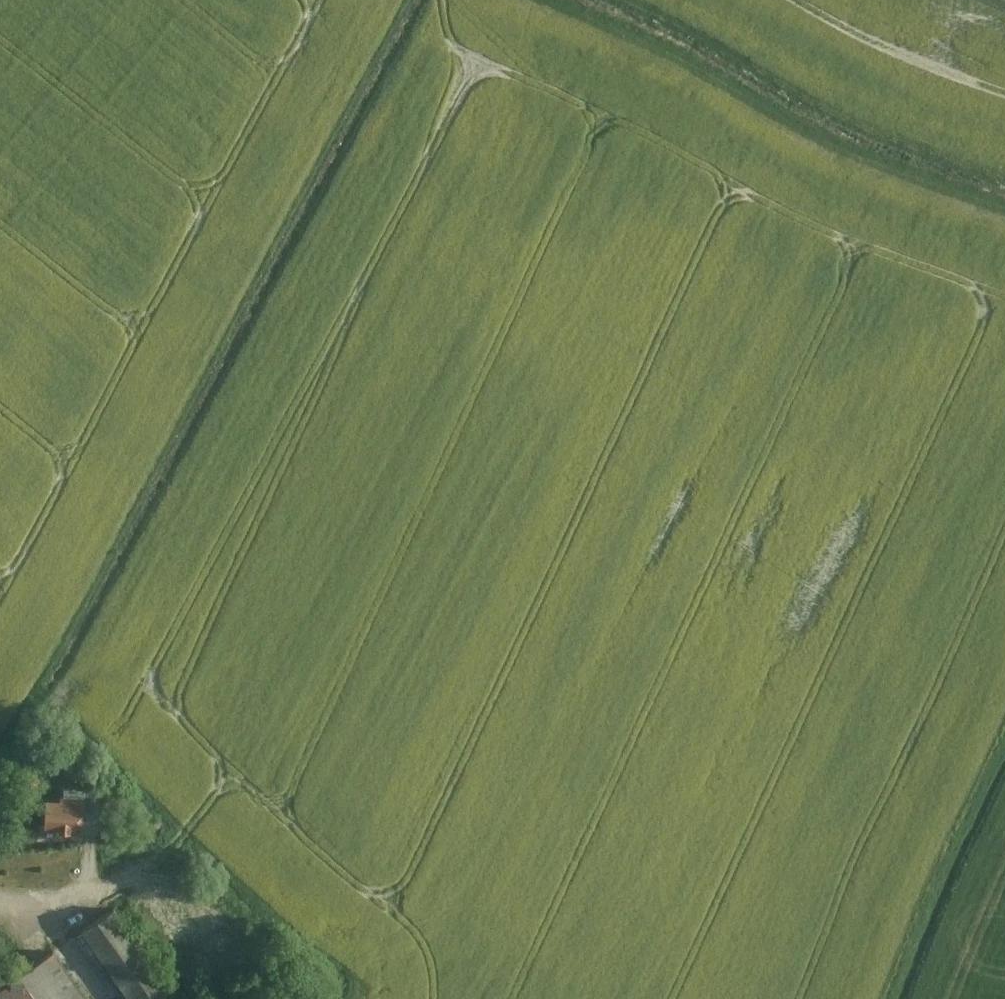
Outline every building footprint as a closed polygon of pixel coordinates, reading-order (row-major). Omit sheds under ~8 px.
[(47,795),(47,826),(88,826),(88,795),(47,795)] [(115,905),(84,926),(135,998),(180,998),(115,905)] [(0,986),(0,998),(95,998),(58,946),(0,986)]
